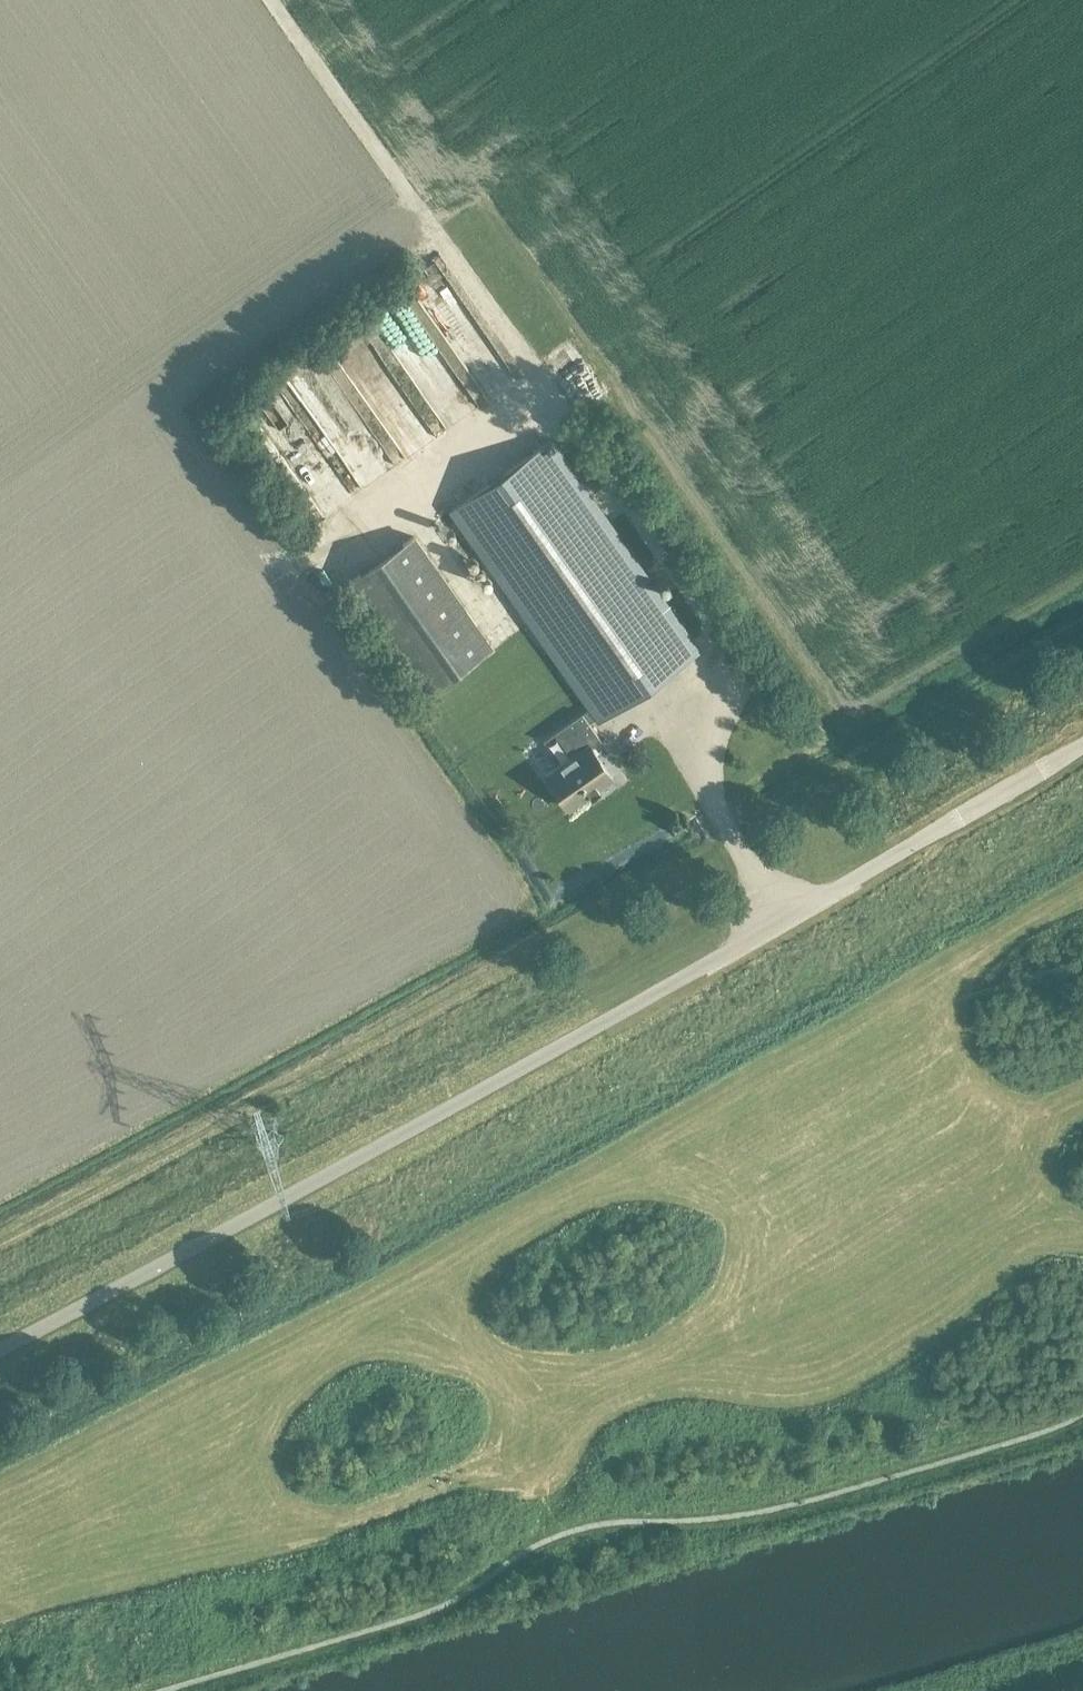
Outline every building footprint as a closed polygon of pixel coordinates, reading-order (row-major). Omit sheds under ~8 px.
[(435,320),(456,313),(436,258),(404,270),(416,304),(428,299),(435,320)] [(405,315),(408,313),(398,296),(365,316),(411,393),(441,375),(405,315)] [(421,444),(357,336),(330,352),(394,460),(421,444)] [(551,440),(450,511),(590,709),(583,715),(582,713),(543,741),(544,742),(557,732),(574,755),(545,775),(569,809),(589,794),(591,797),(600,790),(599,788),(613,778),(603,764),(599,767),(594,761),(598,758),(589,745),(598,739),(600,742),(601,741),(588,723),(596,718),(598,721),(699,650),(551,440)] [(297,481),(328,513),(352,490),(321,458),(297,481)] [(414,536),(348,583),(451,729),(517,683),(414,536)]
